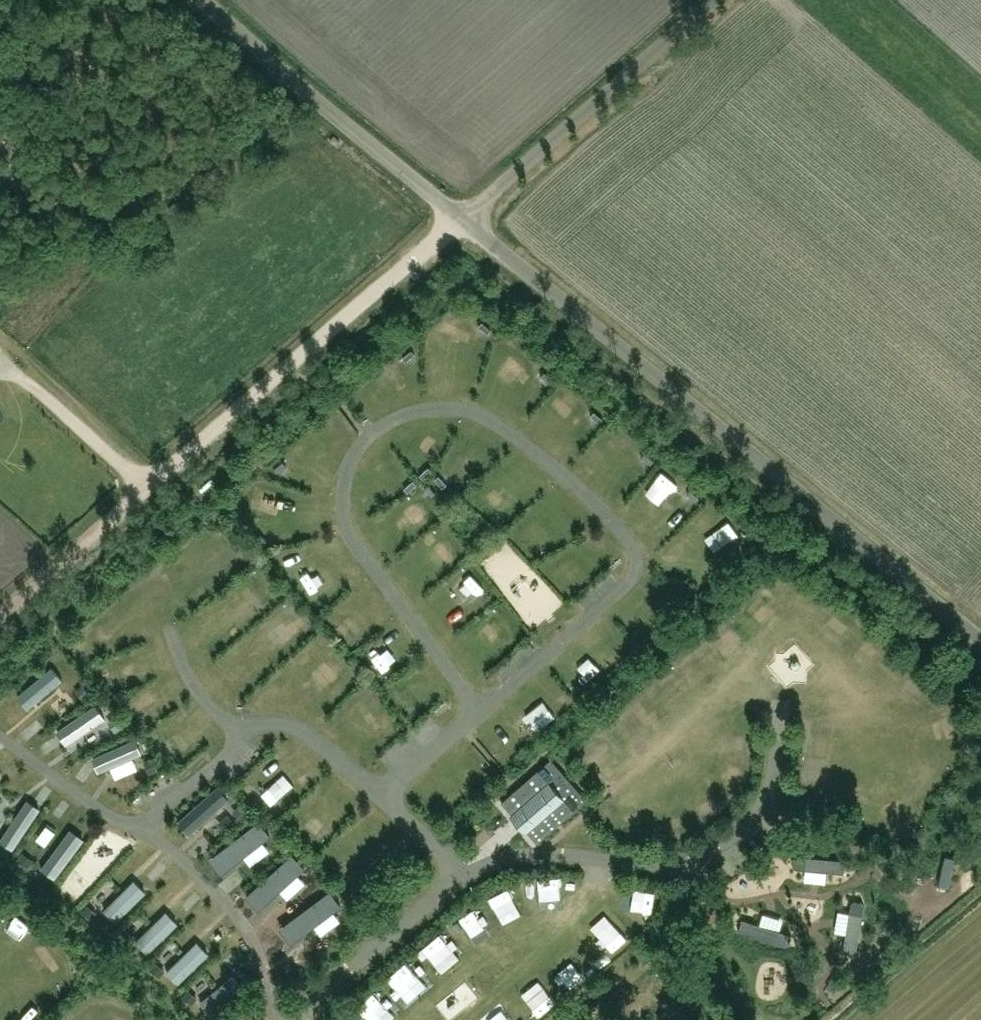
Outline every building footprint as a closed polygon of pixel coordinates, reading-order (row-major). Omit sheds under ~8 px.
[(481,322),(478,326),(487,334),(490,330),(481,322)] [(411,352),(402,360),(406,364),(415,356),(411,352)] [(544,372),(541,376),(550,384),(554,380),(544,372)] [(594,412),(591,416),(600,424),(603,420),(594,412)] [(406,453),(419,464),(432,448),(419,437),(406,453)] [(644,453),(641,457),(650,465),(653,461),(644,453)] [(283,463),(274,471),(277,475),(286,467),(283,463)] [(429,468),(420,475),(423,479),(432,472),(429,468)] [(440,476),(436,480),(444,488),(448,485),(440,476)] [(414,481),(404,489),(408,493),(417,485),(414,481)] [(428,485),(424,489),(432,497),(436,494),(428,485)] [(690,490),(687,494),(696,502),(699,498),(690,490)] [(262,535),(258,538),(265,547),(269,544),(262,535)] [(729,538),(701,553),(708,566),(736,551),(729,538)] [(597,654),(584,668),(596,679),(609,665),(597,654)] [(19,696),(29,709),(63,681),(53,668),(19,696)] [(57,730),(67,745),(103,720),(93,705),(57,730)] [(108,705),(100,711),(118,734),(126,728),(108,705)] [(91,759),(97,773),(141,754),(135,740),(91,759)] [(550,759),(501,802),(511,814),(514,812),(530,830),(528,832),(538,844),(587,800),(550,759)] [(216,788),(177,824),(188,836),(228,800),(216,788)] [(13,850),(42,811),(29,801),(0,840),(13,850)] [(229,839),(242,859),(274,839),(261,819),(229,839)] [(299,829),(314,842),(321,834),(306,821),(299,829)] [(43,870),(56,880),(85,841),(71,831),(43,870)] [(278,899),(311,870),(295,852),(262,880),(278,899)] [(956,856),(944,853),(938,882),(950,885),(956,856)] [(806,869),(827,872),(844,874),(845,861),(795,855),(793,856),(792,865),(793,868),(806,869)] [(554,879),(553,909),(572,909),(572,879),(554,879)] [(102,912),(114,924),(146,894),(134,881),(102,912)] [(307,926),(343,903),(330,883),(293,905),(307,926)] [(628,902),(640,926),(660,916),(648,892),(628,902)] [(851,901),(849,914),(846,935),(843,952),(856,954),(864,904),(863,902),(854,900),(851,901)] [(466,918),(483,943),(497,934),(480,909),(466,918)] [(166,913),(135,943),(147,955),(178,925),(166,913)] [(741,919),(738,932),(786,946),(788,946),(791,937),(790,934),(778,930),(758,924),(741,919)] [(613,924),(597,938),(612,954),(627,941),(613,924)] [(437,973),(451,964),(435,942),(422,951),(437,973)] [(164,974),(176,985),(207,955),(195,944),(164,974)] [(576,947),(560,956),(573,978),(589,969),(576,947)] [(233,978),(200,1003),(209,1016),(243,990),(233,978)] [(541,982),(525,997),(538,1011),(554,995),(541,982)] [(51,1006),(65,991),(57,984),(43,999),(51,1006)] [(400,1015),(378,993),(362,1008),(374,1019),(394,1019),(400,1015)] [(501,1004),(486,1019),(518,1019),(501,1004)] [(5,1017),(8,1019),(29,1019),(15,1007),(5,1017)] [(135,1008),(123,1019),(146,1019),(135,1008)]
